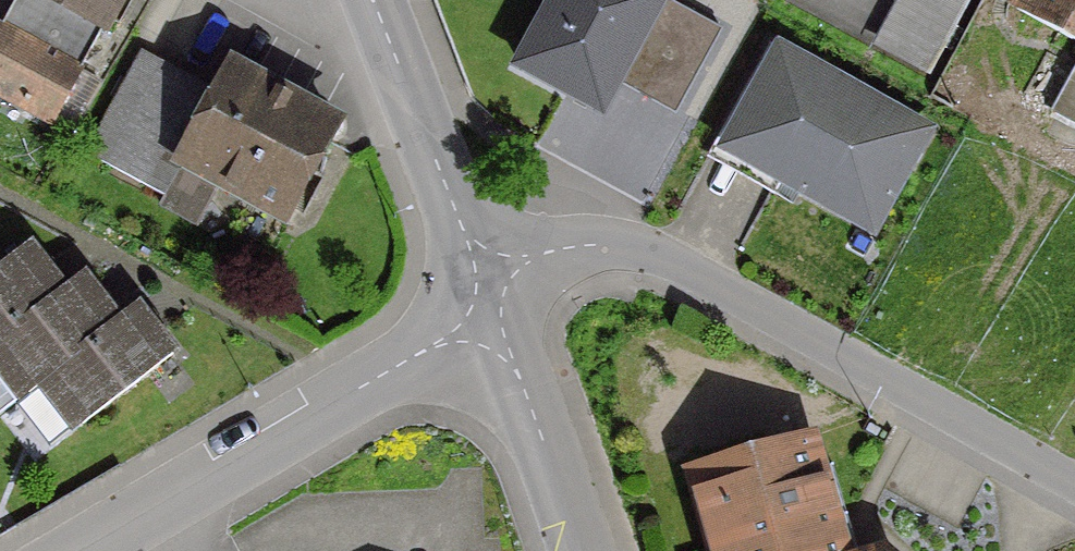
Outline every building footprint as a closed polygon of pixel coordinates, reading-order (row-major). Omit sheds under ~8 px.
[(0,18),(0,97),(46,121),(62,92),(75,99),(85,79),(73,72),(112,0),(10,0),(0,18)] [(476,94),(553,136),(552,138),(560,142),(569,125),(562,121),(595,60),(625,77),(645,42),(604,19),(614,0),(528,0),(476,94)] [(628,107),(664,127),(676,104),(687,110),(712,62),(696,54),(719,11),(698,0),(649,0),(646,6),(673,21),(628,107)] [(883,53),(929,77),(970,0),(911,0),(883,53)] [(1010,10),(1074,44),(1074,0),(1015,0),(1010,10)] [(767,193),(774,179),(866,231),(922,132),(766,45),(728,111),(789,145),(763,191),(767,193)] [(330,127),(321,122),(224,69),(203,107),(154,80),(160,69),(137,57),(83,156),(157,197),(176,162),(279,219),(330,127)] [(76,278),(74,276),(55,291),(21,247),(0,263),(0,337),(76,278)] [(21,394),(129,308),(128,307),(110,321),(76,278),(0,337),(0,367),(21,394)] [(74,423),(76,426),(166,355),(129,308),(21,394),(22,395),(12,403),(45,446),(74,423)] [(802,441),(687,473),(701,519),(722,513),(731,546),(712,550),(719,550),(732,547),(733,550),(833,550),(802,441)]
